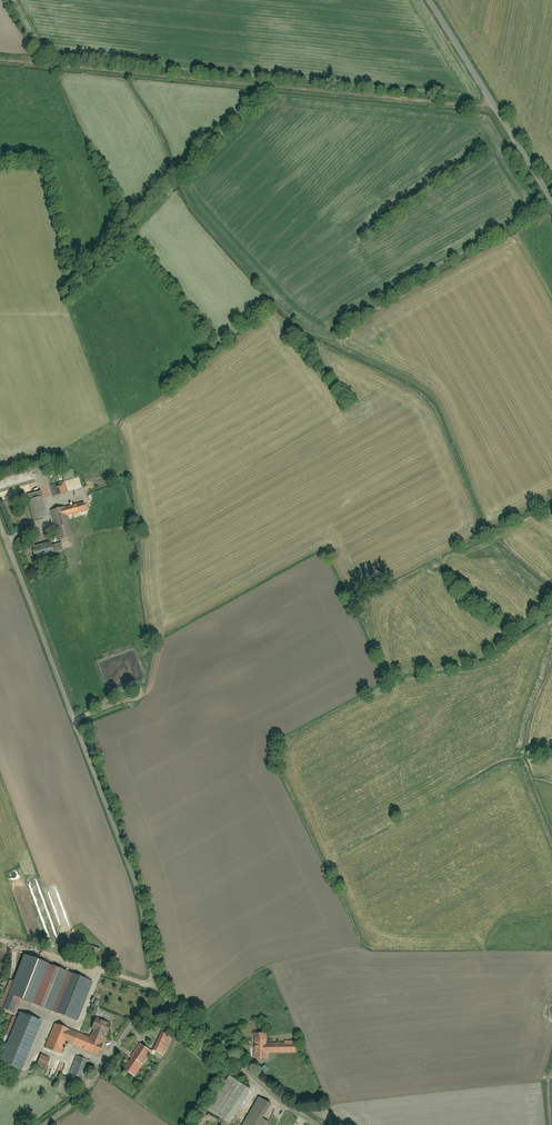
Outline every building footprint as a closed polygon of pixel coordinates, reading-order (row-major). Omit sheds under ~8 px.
[(50,486),(53,497),(82,488),(79,477),(75,478),(72,469),(61,473),(64,482),(50,486)] [(26,495),(33,520),(49,516),(43,491),(26,495)] [(74,536),(68,515),(86,511),(84,503),(51,511),(59,540),(74,536)] [(34,546),(37,559),(55,555),(52,542),(34,546)] [(47,964),(33,1003),(77,1019),(91,981),(47,964)] [(21,1000),(19,1010),(28,1012),(31,1003),(21,1000)] [(20,1013),(1,1062),(24,1071),(43,1021),(20,1013)] [(92,1029),(94,1030),(90,1039),(70,1031),(55,1025),(45,1049),(60,1055),(65,1043),(99,1057),(104,1044),(102,1043),(106,1035),(108,1036),(113,1023),(97,1016),(92,1029)] [(154,1050),(165,1055),(173,1038),(163,1033),(154,1050)] [(255,1034),(254,1059),(268,1059),(268,1053),(296,1053),(296,1042),(268,1042),(269,1035),(255,1034)] [(139,1042),(130,1056),(133,1058),(125,1070),(135,1077),(152,1051),(139,1042)] [(76,1057),(69,1073),(83,1079),(90,1062),(76,1057)] [(269,1076),(274,1081),(286,1070),(282,1064),(269,1076)] [(230,1076),(208,1109),(230,1124),(252,1090),(230,1076)] [(62,1078),(55,1092),(68,1098),(75,1084),(62,1078)] [(260,1097),(243,1124),(269,1124),(270,1123),(264,1120),(273,1105),(260,1097)] [(274,1118),(286,1124),(289,1124),(293,1117),(279,1109),(274,1118)]
